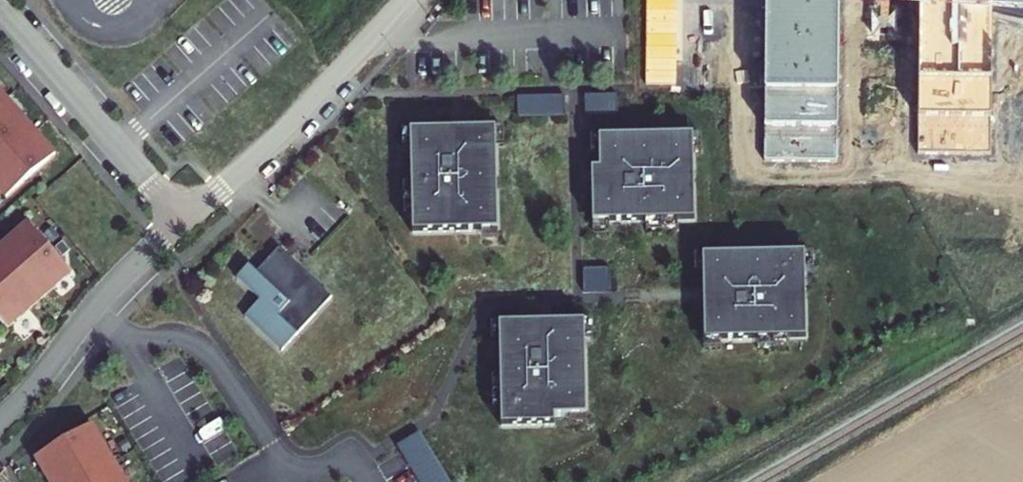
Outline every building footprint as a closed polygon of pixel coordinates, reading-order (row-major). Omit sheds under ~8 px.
[(765,162),(835,162),(836,0),(766,0),(765,162)] [(918,154),(991,154),(992,0),(919,0),(918,154)] [(3,96),(8,91),(0,82),(0,93),(3,96)] [(6,199),(55,156),(21,117),(6,100),(3,96),(0,93),(0,192),(6,199)] [(584,94),(585,115),(617,114),(617,94),(584,94)] [(12,95),(6,100),(21,117),(27,112),(12,95)] [(517,96),(517,116),(565,115),(565,95),(517,96)] [(410,131),(412,233),(481,231),(498,231),(496,145),(496,129),(470,129),(462,129),(455,130),(410,131)] [(504,129),(496,129),(496,145),(504,145),(504,129)] [(693,135),(599,137),(599,154),(599,169),(591,169),(591,176),(592,223),(609,223),(646,222),(677,221),(695,221),(693,135)] [(599,154),(599,137),(590,137),(591,154),(599,154)] [(677,221),(646,222),(646,230),(677,229),(677,221)] [(609,223),(592,223),(593,231),(609,231),(609,223)] [(0,248),(0,321),(7,329),(71,273),(27,224),(0,248)] [(498,231),(481,231),(482,239),(498,239),(498,231)] [(703,295),(704,341),(721,341),(758,340),(789,339),(806,339),(805,270),(805,253),(702,255),(703,295)] [(813,253),(805,253),(805,270),(813,269),(813,253)] [(244,323),(282,357),(330,301),(276,254),(254,279),(246,272),(234,285),(259,307),(244,323)] [(584,290),(607,289),(606,269),(583,270),(584,290)] [(501,409),(501,426),(555,425),(555,417),(570,416),(587,416),(585,338),(585,322),(547,323),(499,324),(499,340),(500,377),(501,409)] [(593,322),(585,322),(585,338),(593,338),(593,322)] [(499,324),(491,324),(491,340),(499,340),(499,324)] [(789,339),(758,340),(758,348),(789,347),(789,339)] [(721,341),(704,341),(704,349),(721,349),(721,341)] [(99,364),(89,381),(98,386),(108,370),(99,364)] [(493,409),(501,409),(500,377),(492,377),(493,409)] [(587,416),(570,416),(570,424),(587,424),(587,416)] [(35,458),(50,481),(126,481),(92,425),(35,458)] [(398,444),(376,458),(390,481),(421,481),(398,444)]
